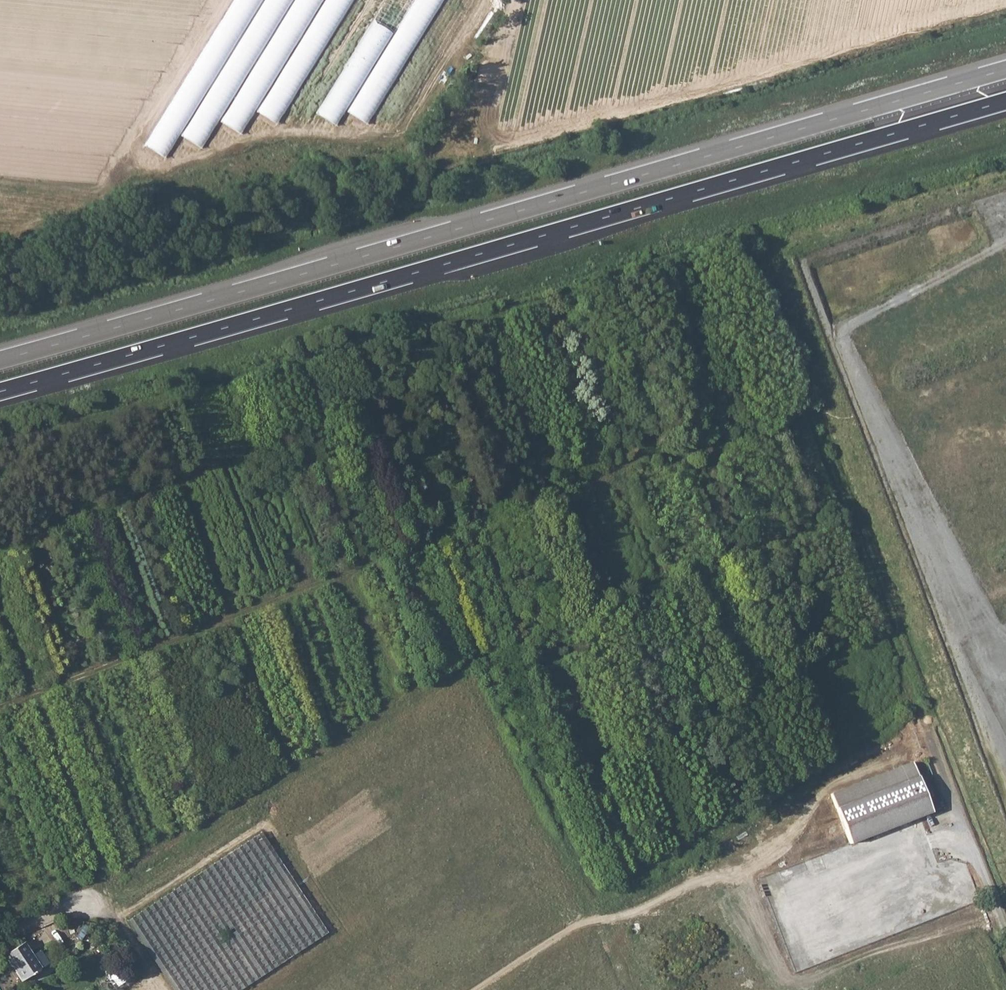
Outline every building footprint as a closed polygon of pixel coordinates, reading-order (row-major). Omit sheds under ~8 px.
[(137,142),(144,145),(317,114),(339,125),(346,111),(371,125),(376,115),(402,129),(471,0),(268,0),(280,12),(218,78),(242,33),(239,34),(137,142)] [(911,761),(830,793),(850,843),(931,811),(911,761)] [(238,951),(257,955),(261,937),(259,936),(262,921),(272,923),(281,910),(286,911),(281,914),(288,915),(286,912),(297,895),(291,920),(307,911),(311,918),(306,921),(303,935),(310,940),(316,936),(307,922),(325,934),(267,833),(160,895),(192,903),(195,908),(210,911),(205,933),(217,936),(215,943),(244,926),(238,951)] [(24,944),(6,957),(24,983),(50,964),(42,952),(34,957),(24,944)]
